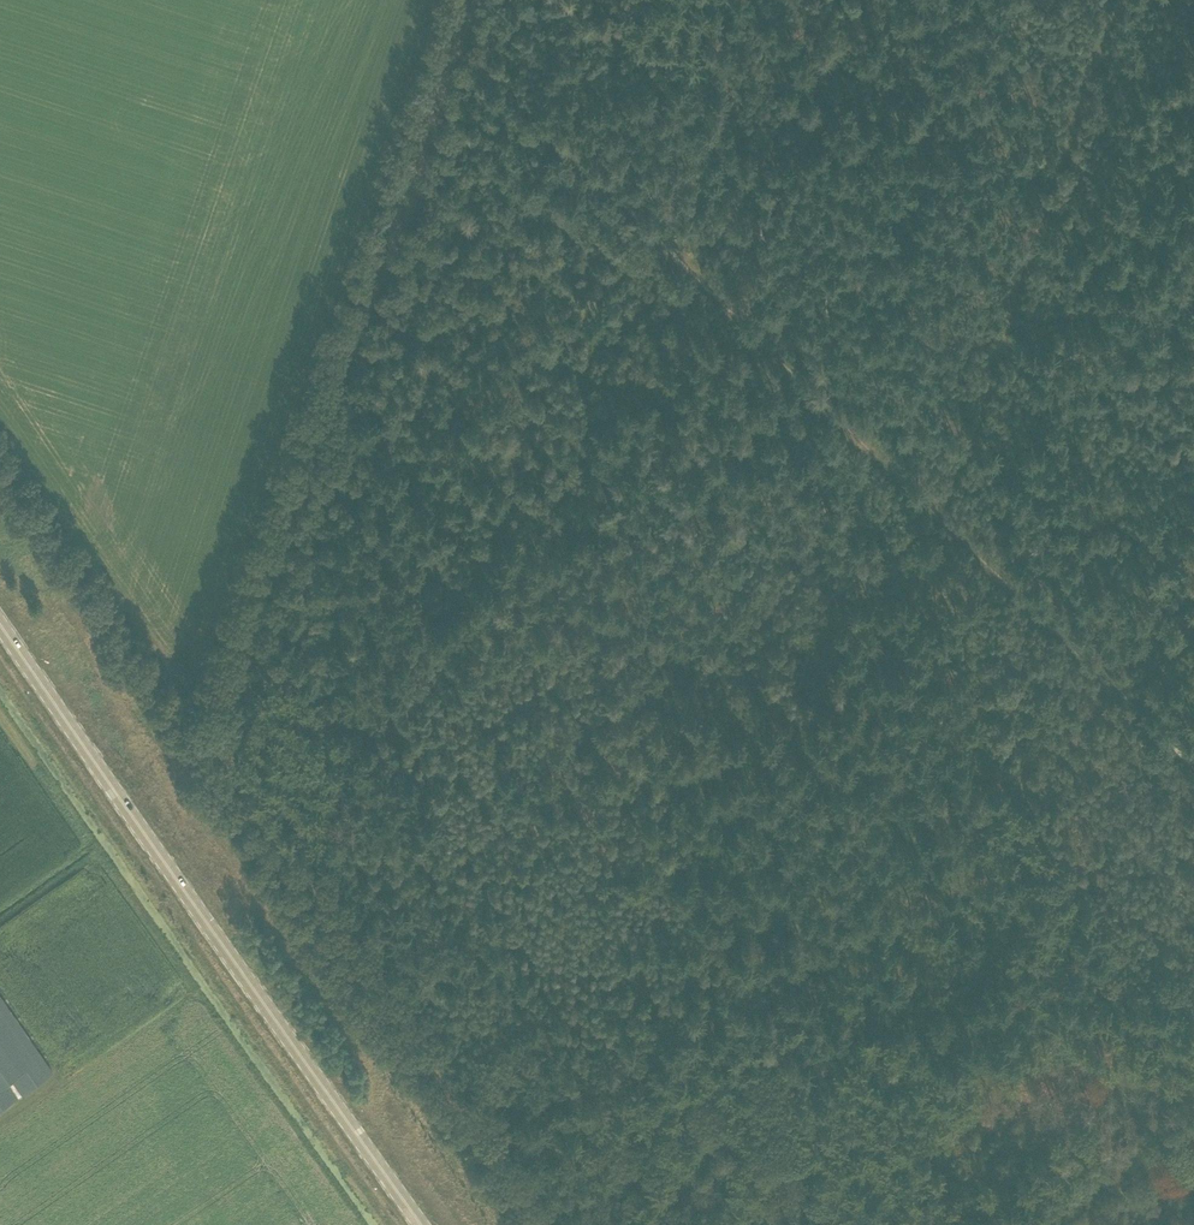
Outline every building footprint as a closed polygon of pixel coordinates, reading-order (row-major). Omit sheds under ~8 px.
[(0,996),(0,1108),(52,1072),(0,996)]
